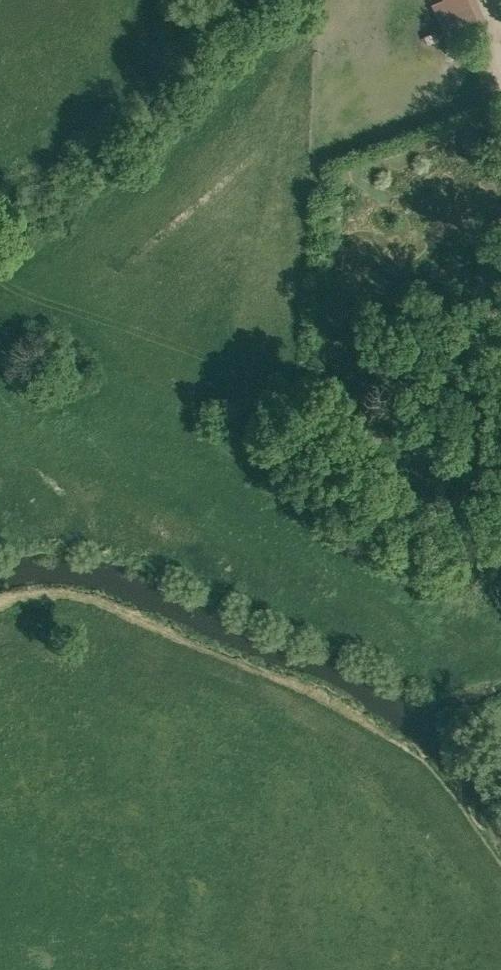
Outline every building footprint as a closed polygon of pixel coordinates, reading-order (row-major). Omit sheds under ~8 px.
[(458,32),(482,22),(473,0),(444,0),(445,3),(434,8),(445,33),(457,28),(458,32)]
